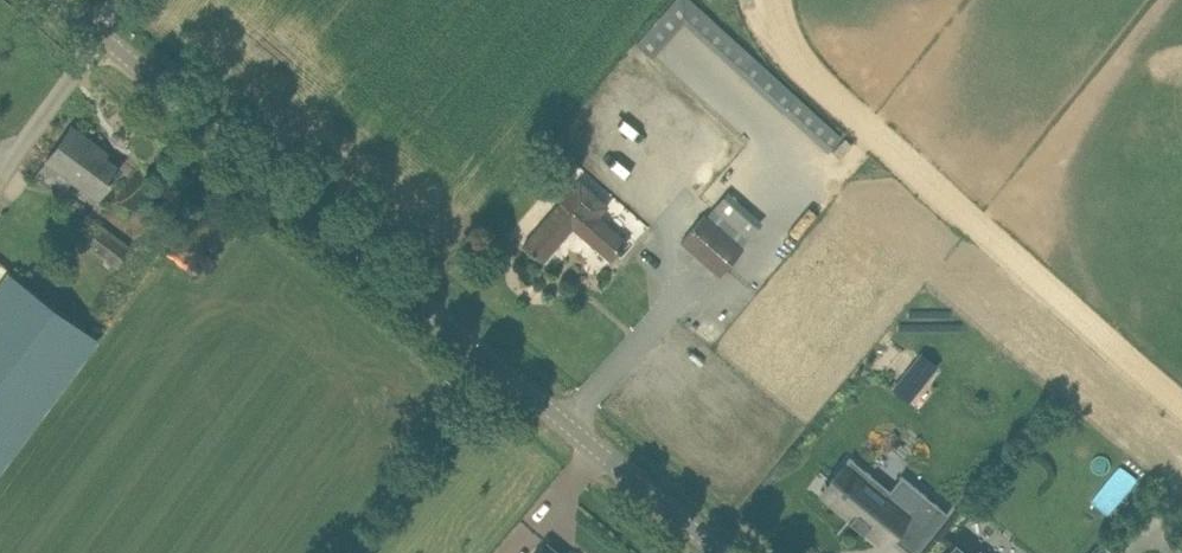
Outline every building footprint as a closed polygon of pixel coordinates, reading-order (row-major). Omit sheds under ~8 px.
[(848,137),(689,0),(671,0),(635,41),(653,56),(680,24),(832,156),(848,137)] [(48,159),(98,197),(120,169),(96,151),(99,147),(72,127),(48,159)] [(610,259),(611,260),(628,241),(606,223),(617,209),(582,179),(571,193),(524,244),(543,261),(573,227),(597,248),(601,244),(614,255),(610,259)] [(719,211),(754,242),(769,225),(734,194),(719,211)] [(686,242),(724,278),(750,250),(712,215),(686,242)] [(101,223),(85,243),(115,265),(130,244),(101,223)] [(0,284),(0,470),(99,338),(9,271),(0,284)] [(921,352),(909,367),(926,381),(938,366),(921,352)] [(851,457),(831,481),(842,490),(833,500),(852,515),(849,519),(864,531),(867,527),(885,542),(908,513),(923,525),(939,505),(902,474),(880,502),(861,487),(872,474),(851,457)] [(1106,511),(1135,478),(1119,465),(1091,497),(1106,511)] [(536,552),(561,552),(546,541),(536,552)]
